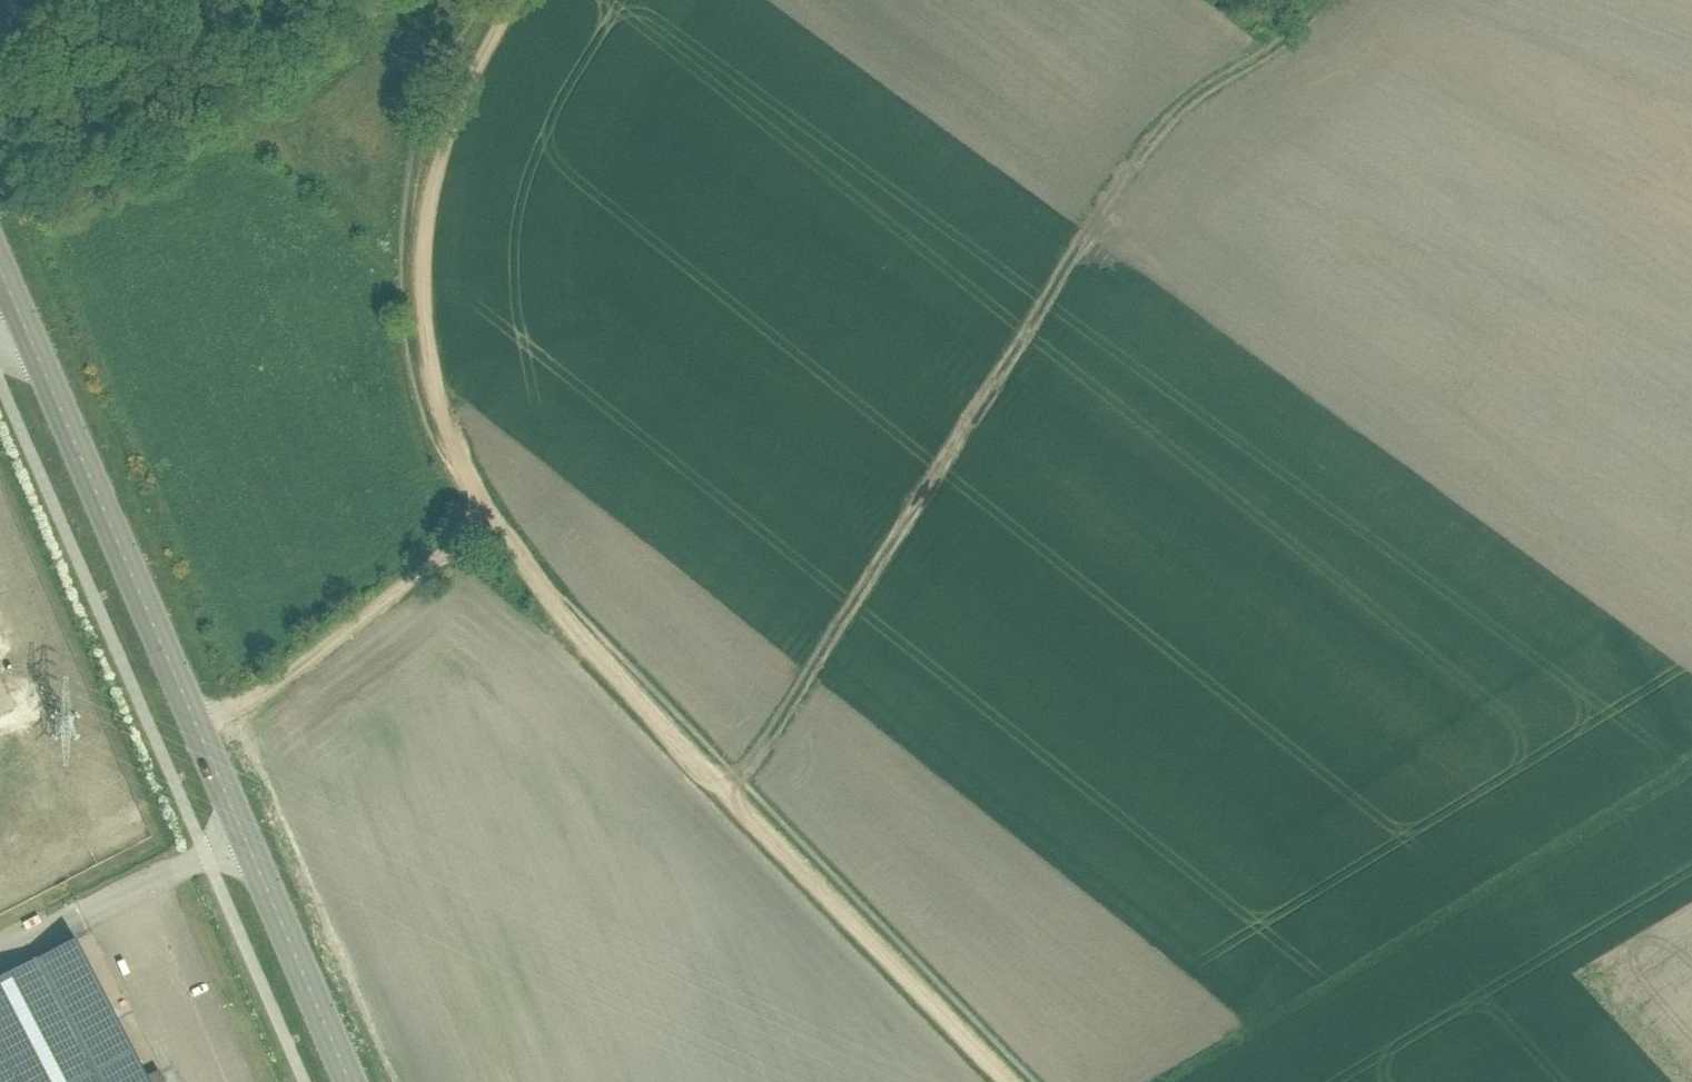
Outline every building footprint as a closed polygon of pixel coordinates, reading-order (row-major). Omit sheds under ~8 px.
[(160,1073),(147,1079),(76,941),(0,981),(0,1081),(164,1081),(160,1073)]
